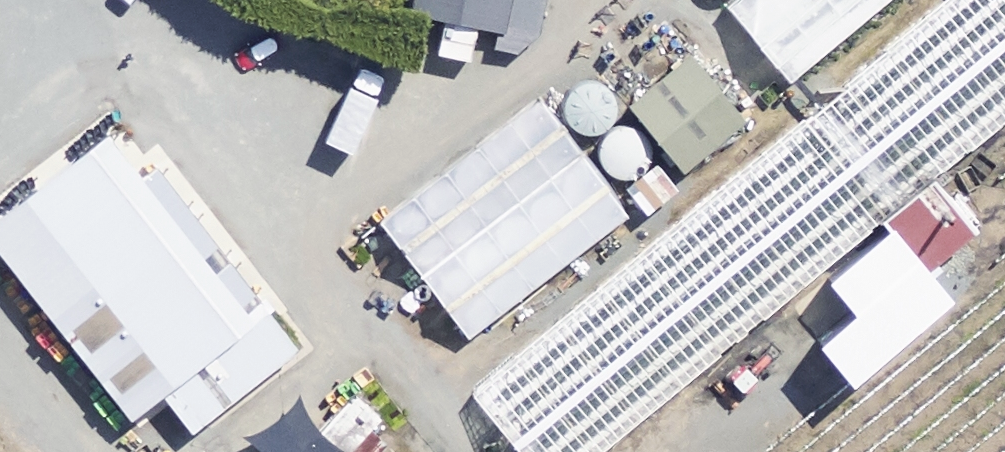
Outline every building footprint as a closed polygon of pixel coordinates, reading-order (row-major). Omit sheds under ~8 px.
[(438,19),(431,60),(478,68),(485,26),(537,35),(543,0),(417,0),(415,15),(438,19)] [(830,261),(843,275),(830,286),(857,318),(822,347),(858,390),(958,306),(932,274),(984,231),(935,173),(1004,115),(1004,0),(949,0),(474,396),(520,451),(601,451),(830,261)] [(721,3),(789,85),(891,0),(725,0),(721,3)] [(739,126),(684,60),(627,108),(682,173),(739,126)] [(628,216),(541,101),(379,223),(466,338),(628,216)] [(606,130),(593,147),(597,174),(620,188),(645,180),(655,155),(647,135),(627,125),(606,130)] [(105,140),(0,223),(0,255),(130,420),(162,395),(192,433),(295,353),(259,307),(245,318),(105,140)] [(397,430),(355,385),(313,424),(292,402),(244,447),(249,451),(373,451),(397,430)]
